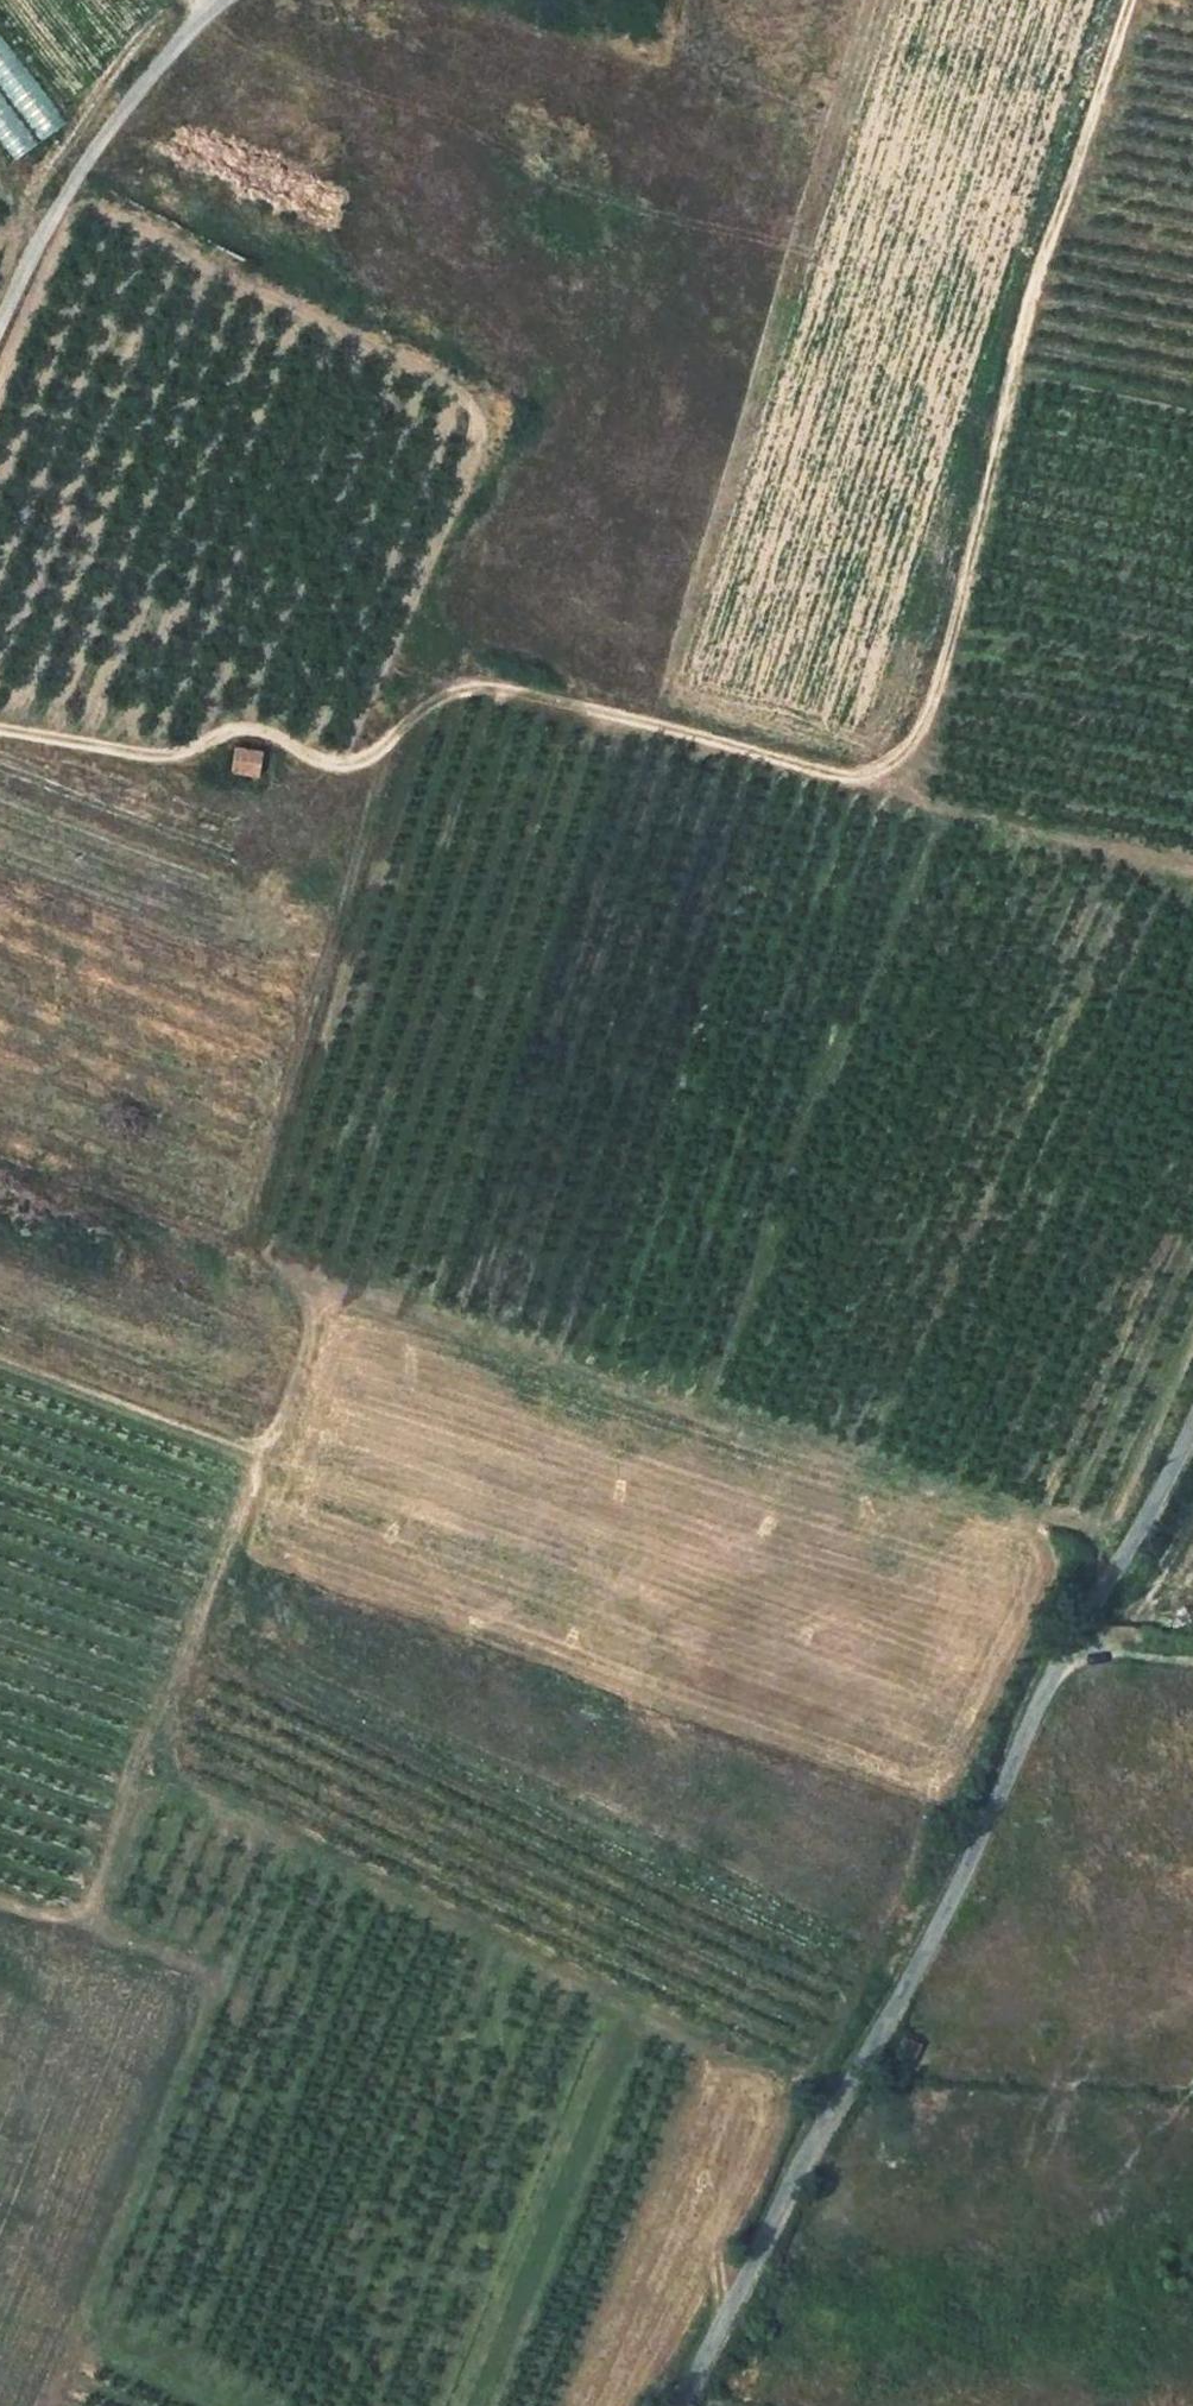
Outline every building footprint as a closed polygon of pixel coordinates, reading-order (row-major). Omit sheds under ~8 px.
[(262,750),(234,745),(229,769),(258,773),(262,750)]
